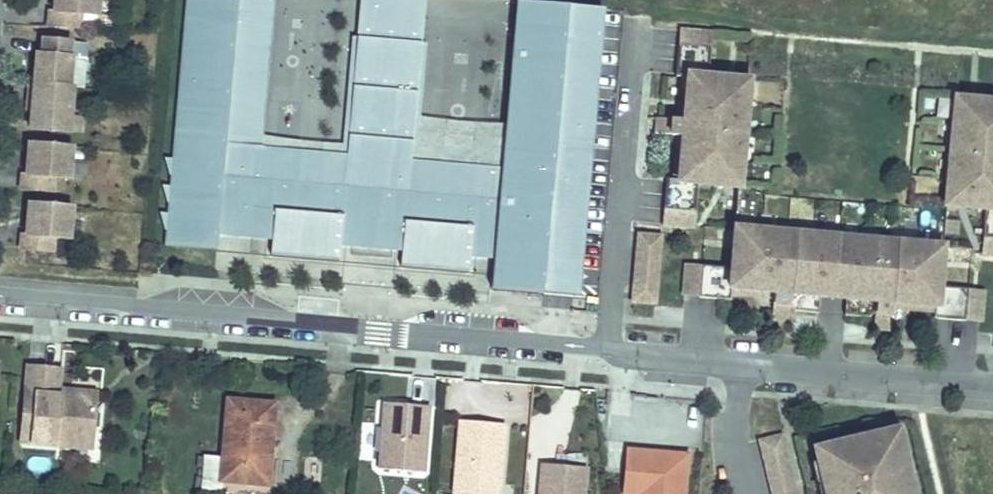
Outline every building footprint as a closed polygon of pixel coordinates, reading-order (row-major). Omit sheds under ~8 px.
[(96,0),(53,0),(51,18),(47,18),(46,32),(78,34),(80,21),(94,22),(96,0)] [(424,0),(358,0),(345,159),(342,191),(258,184),(261,152),(273,0),(184,0),(163,251),(216,256),(217,242),(218,231),(272,236),(271,246),(270,260),(338,266),(339,252),(340,241),(401,246),(400,257),(399,271),(468,277),(469,262),(470,252),(493,254),(492,264),(490,293),(542,297),(553,162),(529,160),(501,158),(500,172),(496,215),(406,208),(410,165),(424,0)] [(577,300),(601,12),(514,5),(510,48),(515,49),(517,33),(539,35),(536,74),(508,71),(501,158),(529,160),(553,162),(542,297),(577,300)] [(536,74),(539,35),(517,33),(515,49),(510,48),(508,71),(536,74)] [(709,51),(710,37),(679,34),(677,49),(709,51)] [(67,94),(69,64),(67,64),(68,49),(41,47),(39,61),(34,61),(32,91),(67,94)] [(739,170),(742,137),(745,105),(747,85),(707,81),(709,51),(677,49),(674,81),(681,82),(686,82),(683,124),(677,124),(671,123),(670,140),(676,140),(682,141),(678,183),(672,183),(665,182),(663,214),(695,218),(698,186),(737,191),(739,170)] [(683,124),(686,82),(681,82),(677,124),(683,124)] [(67,139),(70,94),(67,94),(32,91),(29,119),(28,136),(67,139)] [(954,102),(945,208),(984,210),(982,242),(992,243),(992,105),(954,102)] [(670,140),(671,123),(659,122),(658,138),(670,140)] [(678,183),(682,141),(676,140),(672,183),(678,183)] [(72,178),(74,147),(31,144),(28,173),(24,173),(23,188),(55,192),(57,177),(72,178)] [(342,191),(345,159),(261,152),(258,184),(342,191)] [(496,215),(500,172),(410,165),(406,208),(496,215)] [(71,238),(73,208),(30,204),(28,233),(24,233),(22,248),(55,251),(56,236),(71,238)] [(694,231),(695,218),(663,214),(662,228),(694,231)] [(271,246),(272,236),(218,231),(217,242),(271,246)] [(939,291),(942,249),(734,232),(730,272),(701,270),(697,301),(730,304),(731,292),(773,296),(772,308),(788,310),(793,315),(818,317),(819,300),(845,302),(844,319),(869,321),(875,317),(891,318),(891,307),(934,310),(934,315),(933,322),(965,324),(967,293),(939,291)] [(654,308),(660,240),(637,239),(631,306),(654,308)] [(400,257),(401,246),(340,241),(339,252),(400,257)] [(982,242),(981,256),(992,257),(992,243),(982,242)] [(492,264),(493,254),(470,252),(469,262),(492,264)] [(697,301),(701,270),(686,268),(683,300),(697,301)] [(787,324),(788,310),(772,308),(771,323),(787,324)] [(890,333),(891,318),(875,317),(873,332),(890,333)] [(92,442),(98,389),(59,386),(60,371),(28,368),(22,444),(58,447),(59,439),(92,442)] [(272,443),(276,402),(230,398),(224,458),(205,455),(201,489),(221,491),(222,477),(259,481),(262,442),(272,443)] [(425,473),(429,406),(385,403),(381,469),(425,473)] [(505,425),(460,422),(454,493),(500,493),(505,425)] [(845,447),(865,442),(863,432),(842,437),(845,447)] [(783,433),(759,438),(773,493),(797,493),(783,433)] [(817,453),(819,460),(827,493),(908,493),(903,476),(899,457),(893,437),(893,435),(865,442),(845,447),(817,453)] [(893,437),(899,457),(908,455),(903,435),(893,437)] [(92,450),(92,442),(59,439),(58,447),(92,450)] [(269,481),(272,443),(262,442),(259,481),(269,481)] [(687,462),(661,460),(662,455),(627,452),(624,493),(685,493),(687,462)] [(819,460),(810,462),(817,493),(827,493),(819,460)] [(586,468),(541,465),(539,493),(584,493),(586,468)] [(908,493),(918,493),(913,474),(903,476),(908,493)]
